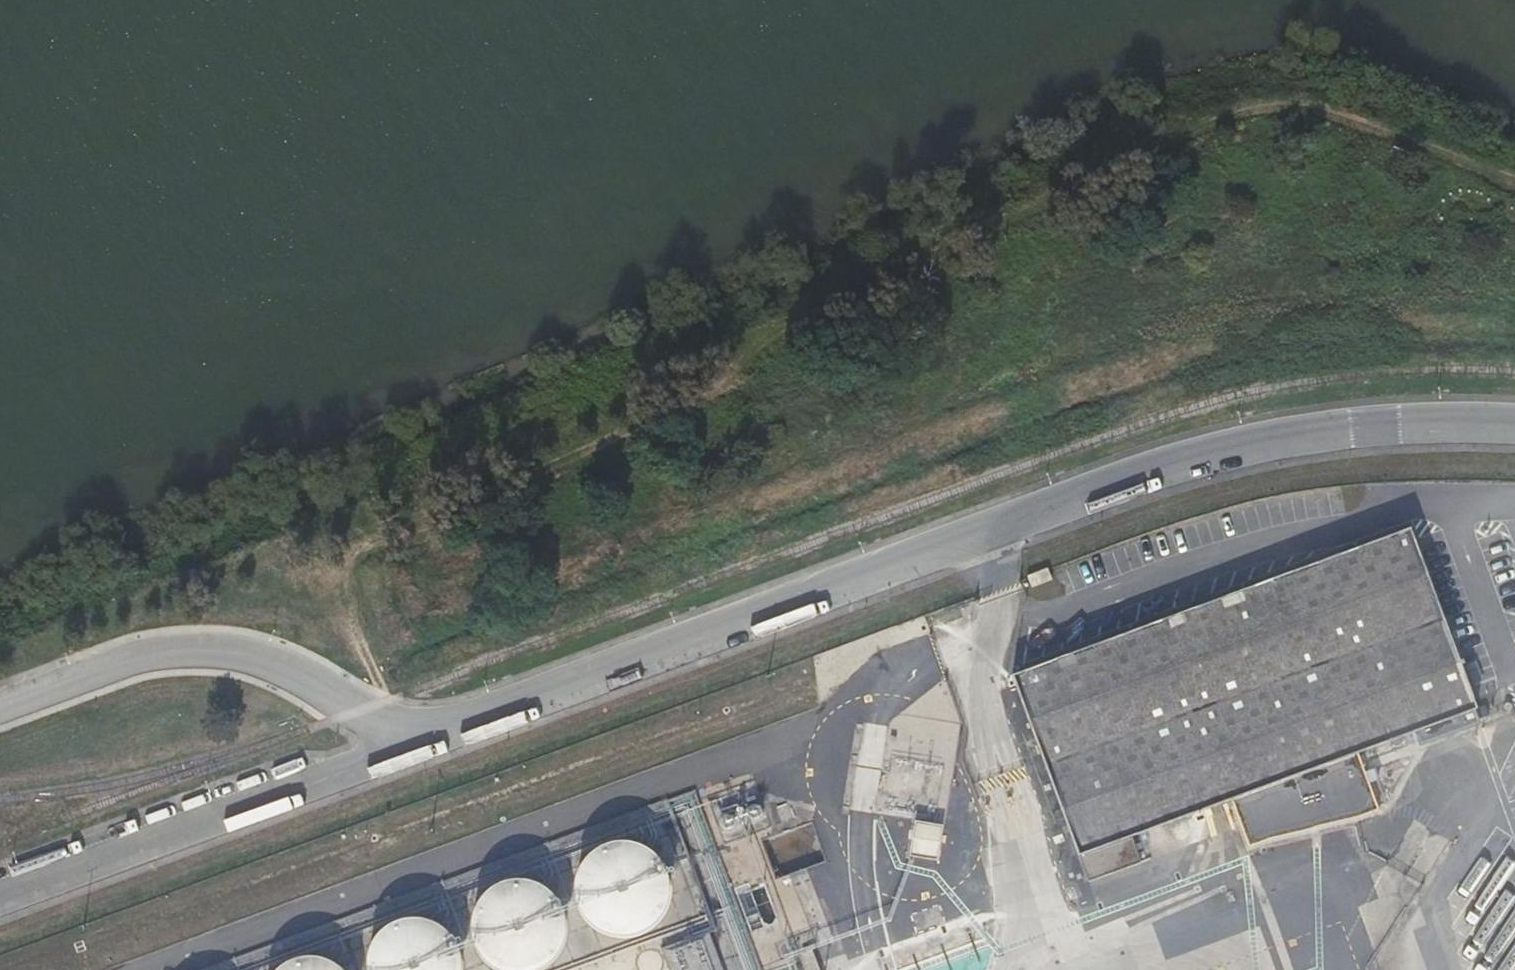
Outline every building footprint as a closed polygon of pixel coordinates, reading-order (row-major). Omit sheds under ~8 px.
[(1407,526),(1011,678),(1087,879),(1136,860),(1127,835),(1227,798),(1248,849),(1268,841),(1355,815),(1376,808),(1365,780),(1375,776),(1370,765),(1361,769),(1355,751),(1416,728),(1420,737),(1477,716),(1407,526)] [(1052,567),(1032,575),(1035,585),(1056,578),(1052,567)] [(919,820),(915,852),(942,855),(946,823),(919,820)] [(626,840),(618,839),(614,839),(606,840),(598,843),(591,847),(581,856),(577,862),(573,870),(571,878),(570,886),(571,894),(573,902),(576,909),(581,916),(587,922),(594,927),(601,930),(609,933),(617,933),(626,933),(633,931),(641,927),(648,923),(654,917),(658,910),(662,903),(664,895),(665,887),(664,879),(662,871),(659,863),(654,856),(648,850),(642,846),(634,842),(626,840)] [(819,914),(809,880),(791,885),(789,875),(772,880),(785,924),(819,914)] [(515,880),(511,880),(503,882),(495,885),(488,889),(482,894),(474,904),(470,911),(468,919),(467,927),(468,935),(470,943),(474,951),(478,957),(484,963),(491,968),(495,969),(535,969),(538,969),(545,964),(550,958),(555,952),(559,944),(561,936),(562,928),(561,920),(559,912),(556,904),(551,898),(545,892),(539,887),(531,883),(523,881),(515,880)] [(744,881),(730,885),(747,931),(774,921),(760,881),(746,886),(744,881)] [(411,918),(407,918),(399,919),(391,922),(384,926),(378,931),(370,941),(366,948),(364,956),(364,964),(364,969),(457,969),(457,965),(457,957),(455,949),(451,942),(447,935),(441,929),(434,924),(427,921),(419,919),(411,918)] [(306,956),(303,956),(294,957),(286,960),(279,964),(272,969),(340,969),(337,967),(330,962),(323,959),(314,956),(306,956)]
